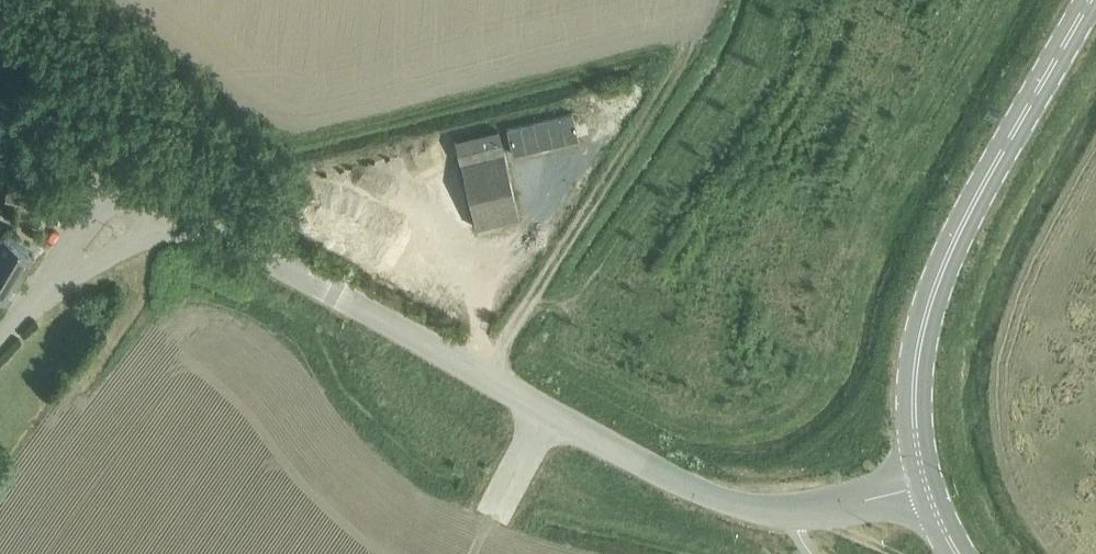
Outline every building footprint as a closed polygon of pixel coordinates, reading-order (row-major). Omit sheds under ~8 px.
[(572,112),(506,128),(513,154),(578,139),(572,112)] [(455,140),(476,228),(519,217),(499,130),(455,140)] [(38,226),(43,199),(15,193),(6,191),(3,204),(12,206),(9,220),(38,226)] [(7,299),(35,254),(3,235),(0,239),(0,295),(7,299)]
